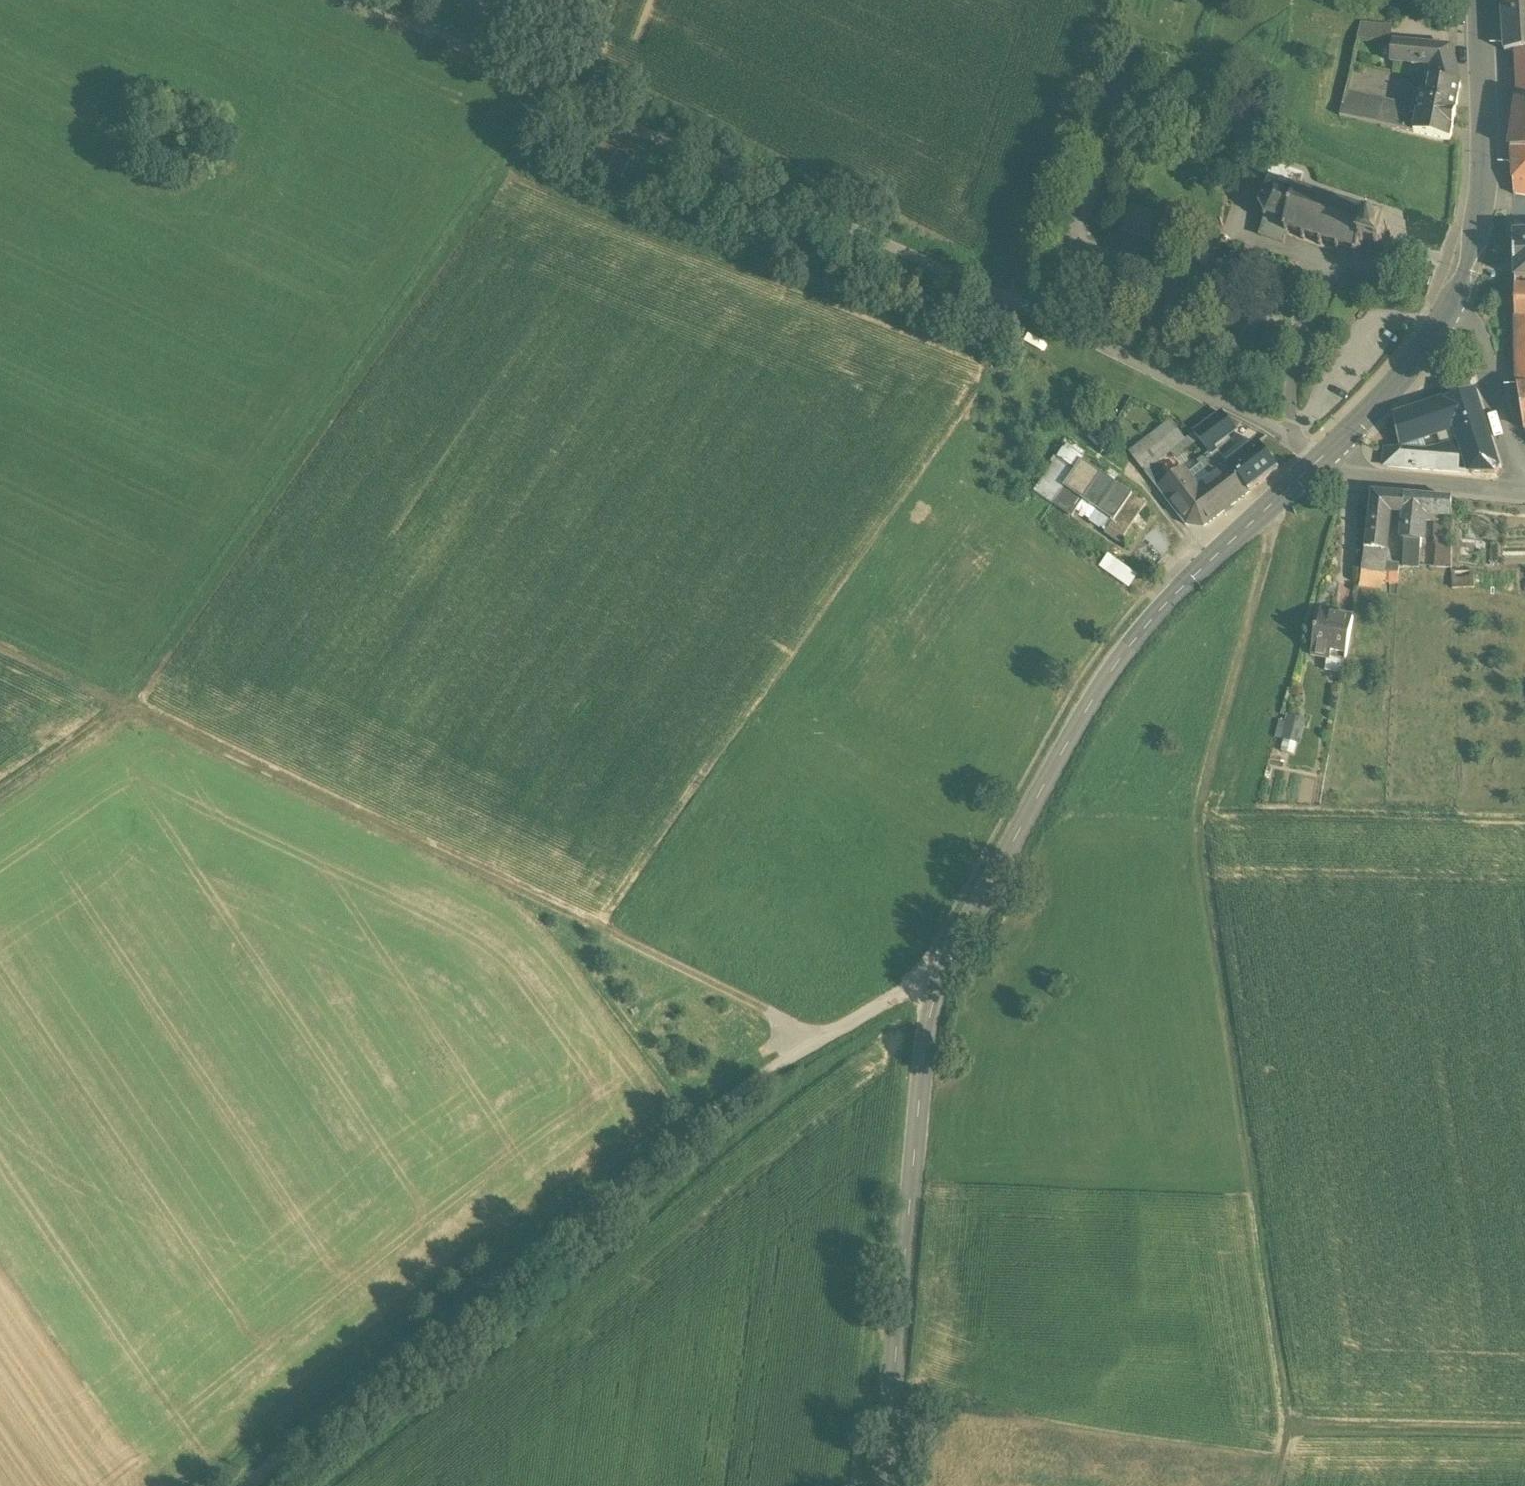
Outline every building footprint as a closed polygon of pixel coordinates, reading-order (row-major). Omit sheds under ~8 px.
[(1502,4),(1504,51),(1515,51),(1524,50),(1524,6),(1502,4)] [(1391,26),(1361,23),(1358,37),(1390,40),(1391,26)] [(1451,46),(1390,40),(1385,59),(1435,65),(1433,79),(1461,85),(1461,83),(1451,46)] [(1515,51),(1517,83),(1524,84),(1524,50),(1515,51)] [(1461,85),(1433,79),(1431,94),(1458,100),(1461,85)] [(1517,83),(1518,101),(1524,102),(1524,84),(1517,83)] [(1420,108),(1345,91),(1339,116),(1397,128),(1401,110),(1419,113),(1420,108)] [(1431,94),(1423,93),(1420,108),(1419,113),(1415,132),(1451,139),(1458,100),(1431,94)] [(1518,101),(1511,148),(1524,150),(1524,102),(1518,101)] [(1419,113),(1401,110),(1397,128),(1415,132),(1419,113)] [(1511,148),(1514,194),(1524,196),(1524,150),(1511,148)] [(1306,176),(1282,168),(1277,187),(1275,188),(1275,191),(1267,195),(1263,192),(1262,194),(1265,198),(1263,206),(1257,206),(1258,209),(1262,209),(1267,217),(1264,220),(1266,222),(1262,237),(1283,245),(1286,236),(1287,236),(1288,233),(1302,237),(1301,241),(1304,242),(1305,238),(1320,243),(1318,247),(1321,248),(1322,244),(1337,249),(1335,252),(1338,253),(1339,250),(1354,254),(1353,258),(1355,259),(1356,255),(1357,256),(1359,253),(1363,255),(1365,251),(1361,249),(1361,247),(1365,248),(1366,245),(1377,249),(1376,253),(1380,255),(1381,251),(1382,251),(1383,251),(1385,252),(1387,248),(1384,247),(1387,236),(1390,237),(1392,233),(1389,232),(1389,231),(1388,231),(1390,227),(1385,225),(1383,222),(1379,221),(1375,223),(1375,221),(1376,218),(1372,217),(1373,215),(1371,215),(1372,211),(1369,210),(1368,214),(1354,209),(1355,205),(1352,204),(1351,208),(1336,204),(1337,200),(1335,199),(1333,203),(1320,198),(1321,194),(1302,189),(1306,176)] [(1152,215),(1131,207),(1121,233),(1151,245),(1151,216),(1152,215)] [(1514,235),(1514,251),(1514,264),(1515,264),(1515,279),(1524,279),(1524,235),(1514,235)] [(1515,286),(1516,318),(1517,319),(1524,319),(1524,286),(1515,286)] [(1474,390),(1445,399),(1454,426),(1462,450),(1464,456),(1493,446),(1474,390)] [(1445,399),(1394,416),(1398,437),(1413,439),(1454,426),(1445,399)] [(1193,431),(1209,452),(1234,433),(1219,412),(1193,431)] [(1157,460),(1184,440),(1168,420),(1131,448),(1159,490),(1170,481),(1157,460)] [(1413,439),(1398,437),(1401,449),(1414,450),(1413,439)] [(1257,442),(1228,463),(1249,491),(1278,469),(1257,442)] [(1414,450),(1401,449),(1401,450),(1387,450),(1384,464),(1420,468),(1497,470),(1500,466),(1493,446),(1464,456),(1462,450),(1441,450),(1440,453),(1414,450)] [(1227,450),(1222,454),(1225,459),(1231,455),(1227,450)] [(1082,460),(1052,504),(1072,517),(1083,500),(1101,473),(1082,460)] [(1228,463),(1198,486),(1219,514),(1249,491),(1228,463)] [(1198,486),(1185,469),(1170,481),(1196,515),(1204,525),(1219,514),(1198,486)] [(1146,505),(1101,473),(1083,500),(1113,521),(1109,527),(1124,537),(1146,505)] [(1196,515),(1170,481),(1159,490),(1185,524),(1196,515)] [(1405,494),(1372,491),(1367,533),(1366,543),(1383,545),(1385,545),(1389,510),(1403,511),(1405,494)] [(1425,496),(1405,494),(1403,511),(1401,539),(1404,539),(1421,540),(1423,513),(1425,496)] [(1437,497),(1425,496),(1423,513),(1436,513),(1437,497)] [(1451,498),(1437,497),(1436,513),(1451,514),(1451,498)] [(1421,540),(1404,539),(1403,558),(1421,559),(1451,560),(1451,541),(1421,540)] [(1383,545),(1366,543),(1360,578),(1397,583),(1399,565),(1391,564),(1390,572),(1382,571),(1383,545)] [(1421,559),(1403,558),(1402,565),(1420,567),(1421,559)] [(1121,560),(1111,573),(1130,587),(1140,574),(1121,560)] [(1473,571),(1451,572),(1451,588),(1473,587),(1473,571)] [(1353,617),(1320,611),(1317,629),(1315,629),(1314,632),(1315,632),(1311,655),(1345,661),(1353,617)] [(1279,737),(1286,739),(1283,749),(1299,754),(1309,718),(1286,712),(1279,737)]
